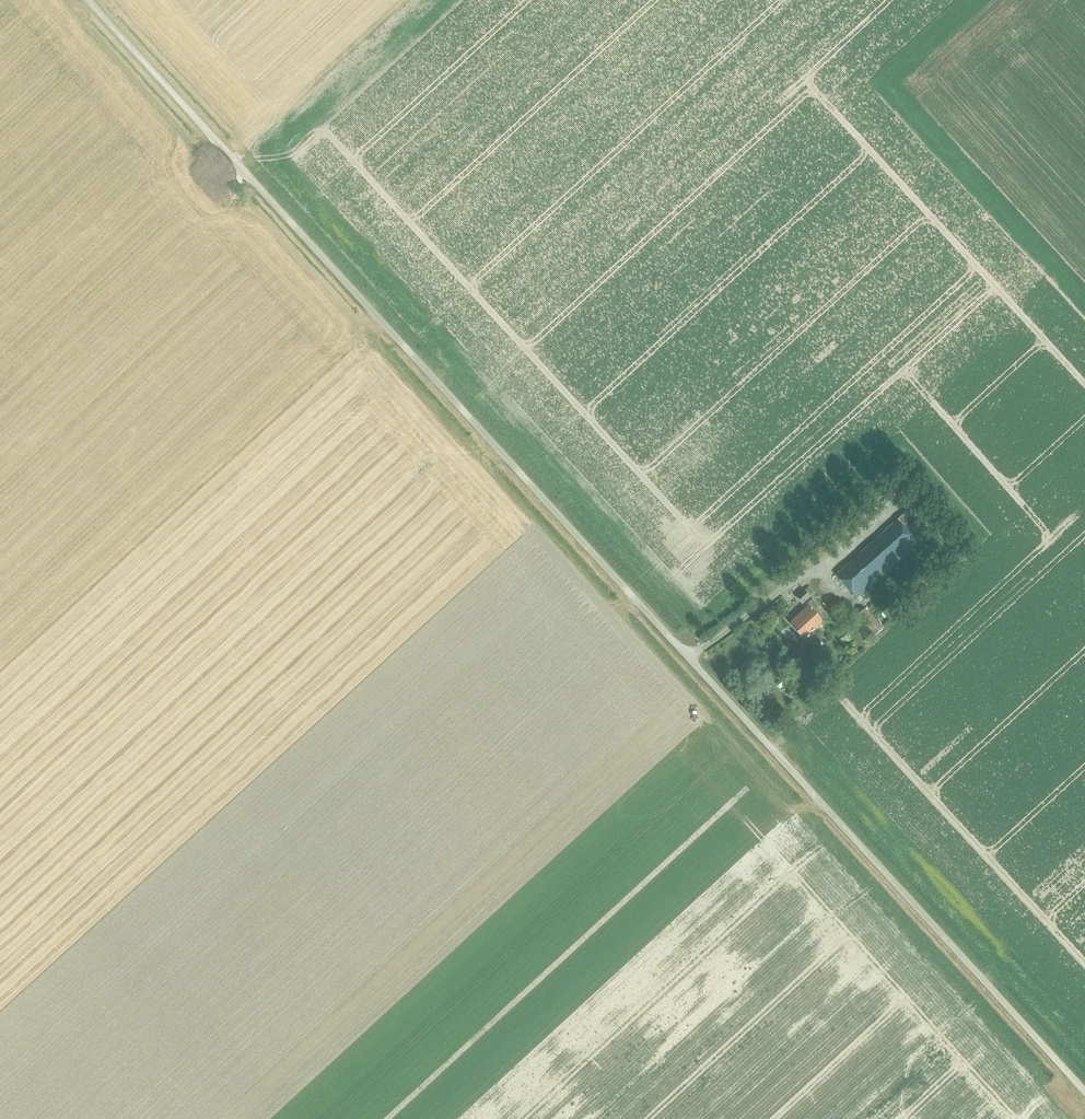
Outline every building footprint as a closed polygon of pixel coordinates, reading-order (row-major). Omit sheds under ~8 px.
[(918,543),(898,520),(836,576),(856,599),(918,543)] [(802,604),(810,597),(805,590),(796,598),(802,604)] [(804,640),(828,617),(812,599),(806,605),(808,607),(789,624),(804,640)] [(876,635),(884,629),(879,624),(865,609),(858,615),(876,635)] [(774,639),(768,642),(772,650),(778,647),(774,639)]
